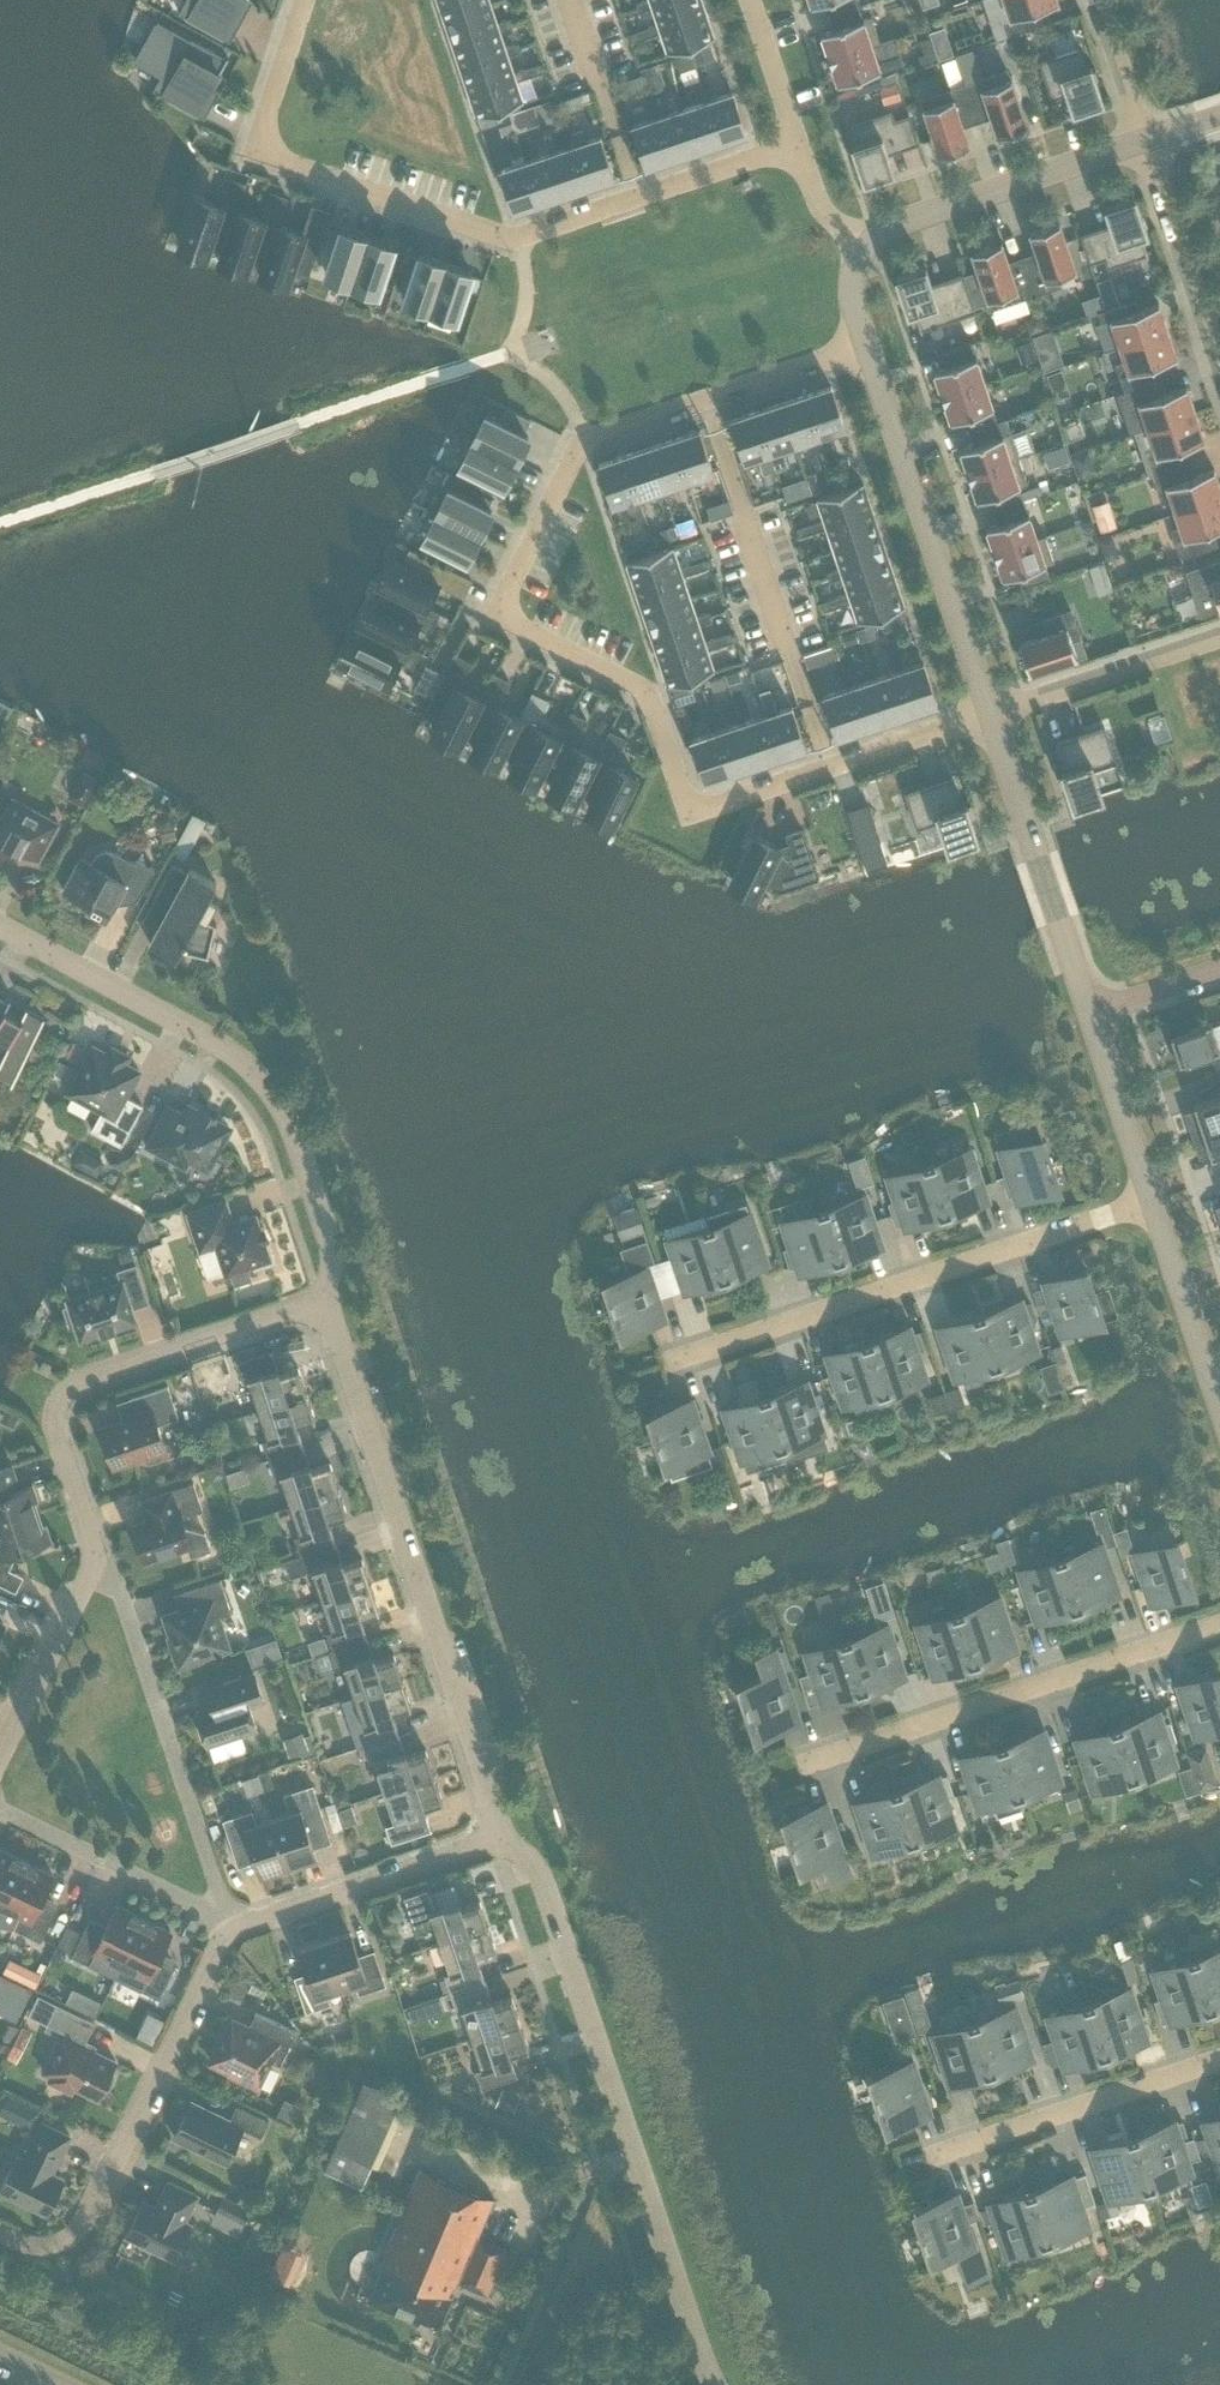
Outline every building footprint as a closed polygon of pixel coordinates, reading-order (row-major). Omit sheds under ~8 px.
[(230,41),(240,22),(233,18),(243,0),(186,0),(179,12),(230,41)] [(443,19),(490,3),(489,0),(437,0),(443,19)] [(644,29),(631,33),(634,42),(660,33),(661,32),(660,28),(706,13),(702,0),(663,0),(651,4),(653,8),(652,8),(658,24),(644,29)] [(636,4),(639,12),(652,7),(652,8),(653,8),(651,4),(663,0),(647,0),(636,4)] [(812,6),(825,1),(830,15),(858,6),(856,0),(810,0),(812,6)] [(1007,6),(998,9),(1007,36),(1036,27),(1031,12),(1058,2),(1058,0),(1005,0),(1007,6)] [(497,23),(490,3),(443,19),(452,43),(498,28),(499,32),(500,32),(500,31),(513,27),(510,18),(497,23)] [(858,6),(830,15),(835,28),(821,33),(829,59),(880,42),(872,18),(872,16),(863,19),(858,6)] [(715,38),(706,13),(660,28),(661,32),(660,33),(668,54),(715,38)] [(153,89),(205,117),(215,99),(207,95),(220,72),(228,58),(227,57),(192,38),(191,39),(158,21),(136,61),(161,75),(153,89)] [(505,47),(500,32),(499,32),(498,28),(452,43),(460,68),(506,52),(508,56),(521,51),(518,43),(505,47)] [(949,30),(935,34),(942,64),(956,61),(949,30)] [(880,42),(829,59),(838,84),(851,80),(856,93),(884,84),(880,70),(872,45),(880,43),(880,42)] [(1078,49),(1058,55),(1040,61),(1052,98),(1068,93),(1074,110),(1083,107),(1083,108),(1093,104),(1103,101),(1096,81),(1097,81),(1093,70),(1091,66),(1085,67),(1079,47),(1077,47),(1078,49)] [(514,73),(508,56),(506,52),(460,68),(468,92),(515,77),(516,81),(543,72),(540,64),(514,73)] [(654,94),(669,88),(664,74),(649,79),(654,94)] [(994,84),(991,75),(965,84),(974,113),(988,108),(992,118),(998,136),(1008,133),(1018,130),(1018,129),(1027,126),(1021,108),(1022,108),(1018,97),(1011,79),(994,84)] [(524,102),(516,81),(515,77),(468,92),(477,118),(524,102)] [(969,146),(963,127),(960,118),(974,113),(965,84),(938,93),(941,102),(924,108),(930,126),(930,127),(933,137),(934,137),(940,155),(950,152),(950,153),(959,149),(969,146)] [(747,134),(733,92),(707,100),(721,142),(747,134)] [(721,142),(707,100),(682,109),(697,151),(721,142)] [(682,109),(658,117),(672,159),(697,151),(682,109)] [(891,111),(881,115),(853,124),(852,122),(851,123),(858,144),(853,145),(854,150),(857,161),(858,161),(864,181),(874,177),(874,178),(884,174),(894,171),(888,153),(918,143),(909,115),(894,120),(891,111)] [(672,159),(658,117),(632,125),(646,167),(672,159)] [(600,136),(575,145),(589,187),(614,178),(600,136)] [(575,145),(550,153),(564,195),(589,187),(575,145)] [(550,153),(525,161),(539,203),(564,195),(550,153)] [(539,203),(525,161),(500,170),(514,212),(539,203)] [(195,197),(180,243),(207,253),(211,243),(224,247),(236,211),(245,183),(229,178),(220,205),(195,197)] [(224,247),(221,257),(248,266),(252,256),(265,261),(278,225),(289,195),(270,189),(261,219),(236,211),(224,247)] [(1112,224),(1093,231),(1081,235),(1090,263),(1105,257),(1108,267),(1146,254),(1147,256),(1148,255),(1141,234),(1147,233),(1145,228),(1146,228),(1142,217),(1135,197),(1125,200),(1115,203),(1115,204),(1106,207),(1112,224)] [(265,261),(262,271),(289,280),(293,270),(306,274),(308,275),(320,239),(330,209),(312,203),(302,233),(278,225),(265,261)] [(1036,251),(1039,261),(1025,266),(1034,294),(1061,285),(1058,276),(1075,271),(1069,252),(1070,252),(1066,241),(1066,242),(1060,223),(1050,226),(1040,229),(1040,230),(1030,233),(1037,251),(1036,251)] [(326,274),(352,282),(367,236),(342,228),(326,274)] [(367,236),(352,282),(377,291),(393,245),(367,236)] [(1034,294),(1025,266),(1011,270),(1008,261),(1007,261),(1001,242),(992,246),(991,245),(982,248),(982,249),(972,252),(978,270),(978,271),(981,281),(982,281),(991,309),(1034,294)] [(430,308),(446,262),(420,254),(405,300),(430,308)] [(471,271),(446,262),(430,308),(456,317),(471,271)] [(906,274),(897,277),(903,297),(906,308),(907,308),(908,312),(914,310),(921,331),(922,331),(922,329),(975,311),(962,274),(932,285),(926,267),(916,271),(916,270),(906,273),(906,274)] [(1116,330),(1121,345),(1169,329),(1165,316),(1164,317),(1159,303),(1132,312),(1128,302),(1100,311),(1107,333),(1116,330)] [(1117,363),(1126,390),(1154,380),(1149,366),(1177,356),(1173,343),(1173,342),(1169,329),(1121,345),(1126,360),(1117,363)] [(1036,336),(1055,402),(1074,397),(1056,330),(1036,336)] [(943,352),(948,366),(934,371),(942,396),(985,382),(977,356),(976,356),(971,343),(943,352)] [(1143,413),(1148,428),(1196,412),(1192,399),(1191,400),(1187,386),(1159,395),(1154,380),(1126,390),(1134,416),(1143,413)] [(985,382),(942,396),(951,422),(964,417),(969,431),(997,421),(993,407),(993,405),(992,405),(985,382)] [(831,386),(805,394),(819,436),(824,450),(836,446),(832,432),(845,428),(831,386)] [(805,394),(781,402),(795,444),(819,436),(805,394)] [(795,444),(781,402),(756,411),(770,453),(795,444)] [(770,453),(756,411),(731,419),(745,461),(770,453)] [(1144,445),(1153,472),(1181,463),(1176,449),(1205,439),(1200,426),(1200,425),(1196,412),(1148,428),(1153,443),(1144,445)] [(473,438),(516,459),(528,435),(485,413),(473,438)] [(997,421),(969,431),(974,444),(960,449),(968,474),(1019,458),(1011,432),(1002,435),(997,421)] [(699,430),(673,438),(688,480),(713,472),(699,430)] [(504,484),(516,459),(473,438),(460,462),(504,484)] [(688,480),(673,438),(649,447),(663,489),(688,480)] [(663,489),(649,447),(624,455),(638,497),(663,489)] [(1068,447),(1046,455),(1052,471),(1074,463),(1068,447)] [(644,514),(638,497),(624,455),(599,463),(613,505),(625,501),(631,519),(644,514)] [(1019,458),(968,474),(977,500),(991,495),(995,509),(1023,500),(1019,486),(1028,483),(1027,481),(1019,458)] [(1176,511),(1219,496),(1219,485),(1219,482),(1214,469),(1186,478),(1181,463),(1153,472),(1162,499),(1171,496),(1176,511)] [(823,520),(810,524),(797,529),(799,537),(826,528),(827,528),(825,524),(872,508),(863,482),(816,498),(823,520)] [(448,487),(436,512),(479,533),(491,509),(448,487)] [(1176,511),(1180,526),(1171,529),(1180,556),(1209,546),(1204,532),(1219,526),(1219,496),(1176,511)] [(724,515),(733,512),(728,499),(720,501),(724,515)] [(1023,500),(995,509),(1000,523),(986,527),(994,553),(1045,536),(1045,535),(1036,538),(1029,515),(1029,513),(1028,513),(1023,500)] [(1112,504),(1095,510),(1104,537),(1121,532),(1112,504)] [(880,533),(872,508),(825,524),(827,528),(826,528),(833,548),(880,533)] [(479,533),(436,512),(424,536),(467,558),(479,533)] [(880,533),(833,548),(840,568),(826,572),(829,581),(842,576),(843,577),(842,573),(888,557),(880,533)] [(648,552),(643,536),(621,543),(627,559),(648,552)] [(1045,536),(994,553),(1003,578),(1017,574),(1021,587),(1049,578),(1045,564),(1054,561),(1053,559),(1045,536)] [(673,546),(626,562),(634,588),(681,572),(682,576),(683,576),(709,567),(707,559),(680,568),(673,546)] [(471,580),(445,567),(410,549),(409,551),(410,551),(404,564),(394,559),(381,585),(391,590),(410,599),(426,607),(426,606),(437,583),(463,596),(471,580)] [(848,593),(835,598),(821,602),(824,611),(851,602),(851,601),(850,597),(896,582),(888,557),(842,573),(843,577),(848,593)] [(1187,571),(1202,615),(1219,609),(1219,560),(1215,562),(1209,564),(1196,568),(1187,571)] [(1096,597),(1115,591),(1107,566),(1088,572),(1096,597)] [(690,596),(683,576),(682,576),(681,572),(634,588),(642,612),(690,596)] [(905,607),(896,582),(850,597),(851,601),(851,602),(858,623),(905,607)] [(426,607),(410,599),(391,590),(385,603),(375,598),(362,624),(372,629),(371,629),(407,644),(418,622),(431,628),(439,613),(426,606),(426,607)] [(696,616),(690,596),(642,612),(651,637),(697,621),(699,625),(699,624),(712,620),(709,612),(696,616)] [(1080,637),(1071,610),(1042,619),(1047,634),(1019,644),(1023,653),(1022,653),(1025,663),(1026,663),(1029,673),(1047,667),(1048,667),(1058,663),(1077,657),(1071,640),(1080,637)] [(903,625),(898,611),(879,617),(883,632),(903,625)] [(705,641),(699,625),(697,621),(651,637),(659,661),(705,646),(707,650),(707,649),(734,640),(731,632),(705,641)] [(861,638),(874,634),(871,624),(858,629),(861,638)] [(343,663),(356,669),(387,685),(399,660),(412,667),(420,651),(407,645),(407,644),(371,629),(365,641),(356,637),(343,663)] [(848,642),(857,639),(854,630),(845,633),(848,642)] [(714,671),(707,650),(705,646),(659,661),(667,687),(714,671)] [(808,666),(820,663),(816,651),(805,655),(808,666)] [(434,730),(449,738),(460,743),(465,734),(481,699),(458,687),(470,661),(454,653),(424,715),(425,716),(426,714),(439,721),(434,730)] [(937,704),(923,662),(898,670),(912,712),(937,704)] [(726,674),(729,682),(740,678),(737,670),(726,674)] [(898,670),(873,679),(887,721),(912,712),(898,670)] [(473,750),(491,758),(499,763),(504,753),(521,719),(496,706),(509,681),(494,673),(481,699),(465,734),(478,740),(473,750)] [(711,680),(713,688),(725,684),(723,676),(711,680)] [(873,679),(849,687),(863,729),(887,721),(873,679)] [(673,687),(676,695),(691,690),(688,682),(673,687)] [(863,729),(849,687),(823,695),(837,737),(863,729)] [(511,769),(528,777),(538,782),(542,772),(543,772),(559,738),(535,726),(548,700),(533,693),(521,719),(504,753),(516,759),(511,769)] [(762,704),(763,704),(766,715),(780,757),(805,748),(791,706),(777,711),(773,700),(762,704)] [(550,788),(561,794),(576,801),(581,792),(581,791),(597,757),(574,745),(587,719),(572,712),(559,738),(543,772),(555,778),(550,788)] [(780,757),(766,715),(741,723),(755,765),(780,757)] [(1174,738),(1167,715),(1149,721),(1157,744),(1174,738)] [(741,723),(717,731),(731,773),(755,765),(741,723)] [(1104,726),(1086,732),(1059,742),(1058,740),(1057,740),(1066,769),(1062,771),(1064,776),(1063,776),(1066,786),(1067,786),(1074,806),(1078,805),(1098,798),(1103,796),(1094,769),(1116,761),(1104,726)] [(637,776),(620,768),(612,764),(625,738),(610,731),(597,757),(581,791),(594,798),(589,807),(615,820),(637,776)] [(731,773),(717,731),(691,740),(705,782),(731,773)] [(101,780),(82,770),(67,797),(86,807),(101,780)] [(951,778),(931,784),(906,793),(917,828),(939,820),(949,848),(953,847),(973,840),(978,838),(971,818),(968,808),(966,803),(961,805),(952,776),(950,776),(951,778)] [(39,859),(58,823),(11,798),(1,817),(0,816),(0,862),(2,864),(13,845),(39,859)] [(873,835),(863,807),(847,812),(859,847),(868,844),(873,835)] [(189,859),(208,823),(196,817),(178,853),(189,859)] [(753,834),(741,859),(731,878),(758,891),(762,882),(774,888),(773,890),(774,892),(819,877),(819,876),(817,876),(802,829),(786,834),(790,845),(780,848),(753,834)] [(87,909),(106,919),(120,893),(136,902),(154,868),(137,859),(135,862),(115,852),(110,851),(106,850),(101,852),(97,854),(94,858),(91,863),(82,858),(64,892),(89,905),(87,909)] [(171,903),(149,943),(176,957),(180,950),(209,957),(217,925),(208,920),(219,900),(209,895),(216,883),(190,868),(187,873),(172,865),(156,895),(171,903)] [(14,1076),(44,1019),(26,1010),(20,1020),(4,1012),(10,1001),(0,996),(0,1068),(14,1076)] [(1177,1064),(1211,1053),(1217,1069),(1219,1068),(1219,1048),(1211,1022),(1189,1029),(1186,1019),(1184,1020),(1185,1022),(1168,1028),(1179,1062),(1177,1063),(1177,1064)] [(126,1096),(139,1071),(93,1046),(68,1093),(102,1111),(92,1130),(121,1146),(143,1105),(126,1096)] [(1192,1135),(1219,1125),(1219,1096),(1194,1104),(1195,1108),(1184,1112),(1192,1135)] [(184,1114),(168,1105),(146,1146),(179,1164),(183,1155),(207,1168),(229,1128),(189,1106),(184,1114)] [(1192,1135),(1199,1158),(1210,1154),(1211,1158),(1219,1155),(1219,1125),(1192,1135)] [(999,1147),(1018,1203),(1020,1203),(1018,1199),(1058,1185),(1042,1137),(1002,1150),(1001,1146),(999,1147)] [(930,1165),(946,1213),(985,1200),(986,1204),(988,1203),(969,1147),(967,1147),(969,1151),(930,1165)] [(111,1161),(122,1167),(129,1156),(117,1150),(111,1161)] [(946,1213),(930,1165),(890,1178),(889,1173),(887,1174),(907,1231),(908,1230),(907,1226),(946,1213)] [(859,1186),(873,1181),(870,1172),(856,1177),(859,1186)] [(824,1210),(840,1258),(879,1245),(881,1249),(882,1249),(863,1192),(862,1193),(863,1197),(824,1210)] [(250,1278),(247,1268),(254,1266),(255,1269),(276,1263),(269,1242),(266,1243),(256,1215),(233,1222),(226,1200),(187,1212),(200,1251),(216,1246),(226,1275),(232,1273),(236,1283),(250,1278)] [(705,1217),(725,1276),(764,1263),(766,1267),(767,1267),(746,1203),(705,1217)] [(644,1232),(636,1208),(619,1214),(627,1238),(644,1232)] [(840,1258),(824,1210),(785,1223),(783,1219),(782,1219),(801,1276),(802,1275),(801,1271),(840,1258)] [(725,1276),(705,1217),(704,1217),(708,1228),(670,1241),(669,1237),(667,1237),(686,1294),(688,1294),(686,1289),(725,1276)] [(653,1262),(646,1239),(620,1248),(627,1270),(602,1278),(620,1336),(669,1320),(650,1263),(653,1262)] [(70,1305),(64,1307),(71,1327),(76,1325),(81,1339),(136,1321),(131,1307),(147,1302),(135,1265),(118,1271),(122,1282),(68,1300),(70,1305)] [(1087,1270),(1047,1283),(1045,1279),(1044,1280),(1065,1341),(1066,1340),(1065,1336),(1105,1323),(1087,1270)] [(980,1316),(996,1364),(1036,1351),(1037,1355),(1039,1355),(1020,1298),(1018,1298),(1019,1303),(980,1316)] [(996,1364),(980,1316),(941,1329),(940,1324),(938,1325),(957,1382),(959,1381),(957,1377),(996,1364)] [(868,1343),(884,1391),(924,1378),(925,1382),(927,1382),(908,1325),(906,1325),(908,1330),(868,1343)] [(884,1391),(868,1343),(829,1356),(828,1352),(826,1352),(845,1409),(847,1408),(845,1404),(884,1391)] [(259,1409),(307,1393),(298,1367),(280,1373),(272,1350),(236,1362),(242,1381),(248,1379),(259,1409)] [(47,1373),(52,1364),(43,1360),(39,1369),(47,1373)] [(805,1384),(766,1397),(782,1445),(787,1459),(827,1446),(805,1379),(804,1380),(805,1384)] [(161,1450),(166,1449),(158,1424),(178,1417),(168,1386),(129,1398),(135,1418),(101,1429),(113,1466),(144,1456),(145,1459),(150,1462),(160,1459),(162,1453),(161,1450)] [(268,1459),(304,1447),(297,1424),(315,1418),(307,1393),(259,1409),(269,1439),(262,1441),(268,1459)] [(690,1397),(689,1398),(690,1402),(650,1415),(671,1479),(711,1465),(713,1469),(714,1469),(690,1397)] [(743,1458),(782,1445),(766,1397),(727,1410),(725,1406),(724,1406),(743,1463),(744,1463),(743,1458)] [(291,1504),(339,1488),(330,1463),(312,1469),(304,1447),(268,1459),(274,1476),(280,1474),(291,1504)] [(14,1482),(8,1465),(0,1468),(0,1486),(14,1482)] [(166,1514),(133,1525),(145,1561),(187,1547),(190,1556),(211,1549),(205,1531),(184,1525),(181,1517),(203,1510),(193,1483),(160,1494),(166,1514)] [(38,1514),(34,1501),(37,1500),(32,1486),(3,1495),(0,1487),(0,1527),(38,1514)] [(294,1537),(300,1554),(336,1542),(329,1520),(347,1514),(339,1488),(291,1504),(301,1535),(294,1537)] [(1108,1544),(1115,1542),(1103,1506),(1091,1510),(1098,1529),(1102,1528),(1108,1544)] [(38,1514),(0,1527),(0,1555),(1,1557),(0,1559),(0,1584),(15,1592),(23,1576),(9,1569),(18,1552),(51,1541),(46,1526),(42,1527),(38,1514)] [(997,1542),(1001,1552),(1010,1549),(1007,1538),(997,1542)] [(1061,1558),(1077,1606),(1116,1593),(1118,1598),(1119,1597),(1100,1540),(1099,1541),(1100,1545),(1061,1558)] [(1153,1601),(1193,1588),(1177,1540),(1137,1553),(1135,1549),(1134,1549),(1153,1606),(1154,1606),(1153,1601)] [(290,1577),(312,1570),(322,1600),(371,1584),(362,1558),(344,1564),(336,1542),(300,1554),(284,1560),(290,1577)] [(1077,1606),(1061,1558),(1022,1571),(1020,1567),(1019,1567),(1038,1624),(1040,1624),(1038,1620),(1077,1606)] [(193,1664),(191,1661),(230,1648),(219,1616),(232,1611),(220,1578),(174,1594),(179,1609),(163,1615),(175,1649),(172,1650),(178,1669),(193,1664)] [(877,1617),(893,1612),(883,1582),(867,1587),(877,1617)] [(326,1632),(332,1649),(368,1638),(361,1615),(379,1609),(371,1584),(322,1600),(332,1630),(326,1632)] [(958,1613),(975,1661),(1014,1648),(1015,1652),(1017,1652),(998,1595),(996,1595),(998,1600),(958,1613)] [(975,1661),(958,1613),(919,1626),(918,1621),(916,1622),(935,1679),(937,1678),(935,1674),(975,1661)] [(847,1640),(863,1688),(902,1675),(904,1679),(905,1679),(886,1622),(885,1622),(886,1627),(847,1640)] [(344,1665),(354,1695),(403,1679),(394,1654),(375,1660),(368,1638),(332,1650),(332,1649),(328,1651),(334,1669),(344,1665)] [(262,1645),(266,1659),(281,1654),(276,1640),(262,1645)] [(863,1688),(847,1640),(808,1653),(806,1649),(805,1649),(824,1706),(825,1705),(824,1701),(863,1688)] [(740,1685),(756,1734),(796,1720),(798,1725),(799,1724),(774,1647),(772,1648),(773,1652),(759,1657),(766,1677),(740,1685)] [(210,1707),(196,1712),(207,1745),(209,1744),(215,1761),(247,1750),(242,1733),(257,1728),(251,1709),(266,1704),(255,1670),(204,1688),(210,1707)] [(1197,1739),(1199,1738),(1197,1734),(1219,1727),(1219,1673),(1181,1686),(1180,1682),(1178,1682),(1197,1739)] [(358,1728),(364,1745),(400,1733),(392,1711),(411,1705),(403,1679),(354,1695),(365,1726),(358,1728)] [(1118,1728),(1134,1776),(1173,1763),(1174,1767),(1176,1767),(1157,1710),(1155,1710),(1157,1714),(1118,1728)] [(1003,1746),(1019,1794),(1058,1781),(1059,1785),(1061,1785),(1042,1728),(1041,1728),(1042,1733),(1003,1746)] [(1134,1776),(1118,1728),(1078,1741),(1077,1736),(1076,1737),(1094,1794),(1096,1793),(1095,1789),(1134,1776)] [(376,1761),(386,1791),(434,1775),(426,1749),(407,1755),(400,1733),(364,1745),(370,1763),(376,1761)] [(286,1739),(291,1754),(306,1748),(302,1734),(286,1739)] [(1019,1794),(1003,1746),(964,1759),(962,1754),(961,1755),(980,1812),(981,1811),(980,1807),(993,1802),(997,1815),(1023,1806),(1019,1794)] [(1187,1793),(1199,1789),(1191,1766),(1179,1770),(1187,1793)] [(897,1791),(913,1839),(953,1826),(954,1830),(956,1830),(937,1773),(935,1773),(936,1778),(897,1791)] [(443,1800),(434,1775),(386,1791),(396,1821),(386,1825),(392,1843),(432,1830),(424,1807),(443,1800)] [(273,1818),(288,1864),(316,1855),(308,1832),(326,1826),(313,1785),(284,1794),(290,1812),(273,1818)] [(913,1839),(897,1791),(858,1804),(857,1800),(855,1800),(874,1857),(876,1857),(874,1852),(913,1839)] [(331,1797),(323,1800),(331,1826),(340,1823),(331,1797)] [(850,1877),(825,1800),(823,1801),(825,1805),(785,1818),(801,1867),(826,1858),(833,1878),(847,1873),(849,1877),(850,1877)] [(288,1864),(273,1818),(256,1823),(252,1811),(223,1820),(235,1855),(253,1849),(261,1873),(288,1864)] [(26,1861),(0,1849),(0,1914),(26,1861)] [(0,1914),(0,1925),(13,1927),(41,1941),(57,1908),(40,1900),(53,1874),(26,1861),(0,1914)] [(440,1942),(488,1926),(480,1900),(461,1907),(454,1884),(418,1896),(424,1914),(430,1912),(440,1942)] [(88,1923),(72,1955),(100,1969),(115,1976),(122,1964),(144,1919),(117,1906),(104,1931),(88,1923)] [(122,1964),(115,1976),(131,1984),(159,1998),(175,1966),(158,1957),(171,1932),(144,1919),(122,1964)] [(444,1974),(450,1992),(486,1980),(478,1958),(497,1951),(488,1926),(440,1942),(450,1972),(444,1974)] [(350,1932),(325,1940),(340,1987),(355,1982),(359,1994),(386,1985),(374,1950),(358,1955),(350,1932)] [(326,1991),(340,1987),(325,1940),(300,1948),(308,1973),(295,1977),(306,2012),(331,2004),(326,1991)] [(1211,2007),(1219,2004),(1219,1950),(1195,1959),(1211,2007)] [(38,1968),(5,1953),(0,1965),(0,1969),(31,1983),(38,1968)] [(1211,2007),(1195,1959),(1156,1972),(1154,1967),(1153,1968),(1172,2025),(1173,2024),(1172,2020),(1211,2007)] [(0,1974),(0,1999),(21,2009),(31,1989),(0,1974)] [(462,2007),(472,2038),(520,2021),(512,1996),(493,2002),(486,1980),(450,1992),(456,2009),(462,2007)] [(1128,1991),(1089,2004),(1105,2052),(1144,2039),(1146,2044),(1147,2043),(1128,1986),(1127,1987),(1128,1991)] [(30,2013),(49,2022),(53,2013),(57,2004),(39,1995),(30,2013)] [(412,2020),(427,2015),(423,2001),(407,2006),(412,2020)] [(83,2044),(94,2022),(57,2004),(53,2013),(46,2028),(61,2036),(43,2071),(51,2075),(49,2080),(72,2091),(74,2086),(97,2098),(101,2090),(107,2088),(110,2084),(113,2079),(114,2074),(112,2068),(116,2060),(83,2044)] [(1013,2009),(974,2022),(991,2070),(1030,2057),(1031,2062),(1033,2061),(1014,2004),(1012,2005),(1013,2009)] [(1066,2065),(1105,2052),(1089,2004),(1050,2017),(1049,2013),(1047,2013),(1066,2070),(1068,2070),(1066,2065)] [(280,2064),(296,2031),(256,2012),(248,2027),(232,2019),(211,2061),(231,2071),(229,2073),(258,2087),(271,2060),(280,2064)] [(529,2047),(520,2021),(472,2038),(482,2068),(476,2070),(482,2088),(518,2076),(510,2053),(529,2047)] [(5,2035),(12,2038),(18,2025),(11,2022),(5,2035)] [(951,2083),(991,2070),(974,2022),(935,2035),(934,2031),(932,2032),(951,2088),(953,2088),(951,2083)] [(930,2116),(911,2059),(910,2059),(911,2064),(871,2077),(887,2125),(927,2112),(928,2116),(930,2116)] [(400,2096),(363,2081),(325,2170),(362,2185),(400,2096)] [(230,2120),(192,2101),(174,2137),(225,2162),(242,2127),(261,2136),(269,2121),(237,2105),(230,2120)] [(24,2120),(0,2114),(0,2127),(21,2132),(24,2120)] [(1206,2123),(1205,2118),(1203,2119),(1219,2170),(1219,2118),(1206,2123)] [(1173,2124),(1134,2137),(1150,2185),(1189,2172),(1190,2176),(1192,2176),(1173,2119),(1171,2120),(1173,2124)] [(46,2214),(64,2178),(50,2171),(53,2163),(56,2165),(70,2136),(42,2122),(24,2159),(17,2155),(0,2190),(0,2191),(46,2214)] [(1110,2198),(1150,2185),(1134,2137),(1094,2150),(1093,2146),(1091,2146),(1110,2203),(1112,2203),(1110,2198)] [(364,2271),(355,2293),(418,2320),(420,2315),(439,2323),(457,2280),(486,2292),(506,2246),(477,2234),(494,2196),(418,2164),(371,2274),(364,2271)] [(1070,2178),(1031,2191),(1047,2240),(1086,2227),(1088,2231),(1089,2230),(1070,2174),(1069,2174),(1070,2178)] [(127,2234),(174,2257),(190,2225),(185,2222),(198,2195),(168,2180),(155,2208),(143,2202),(127,2234)] [(1008,2253),(1047,2240),(1031,2191),(992,2204),(990,2200),(989,2201),(991,2206),(980,2210),(985,2224),(995,2220),(1008,2258),(1009,2257),(1008,2253)] [(955,2196),(915,2210),(932,2258),(956,2250),(967,2282),(989,2275),(978,2241),(972,2242),(955,2192),(954,2192),(955,2196)] [(251,2209),(223,2196),(215,2212),(243,2226),(251,2209)]
